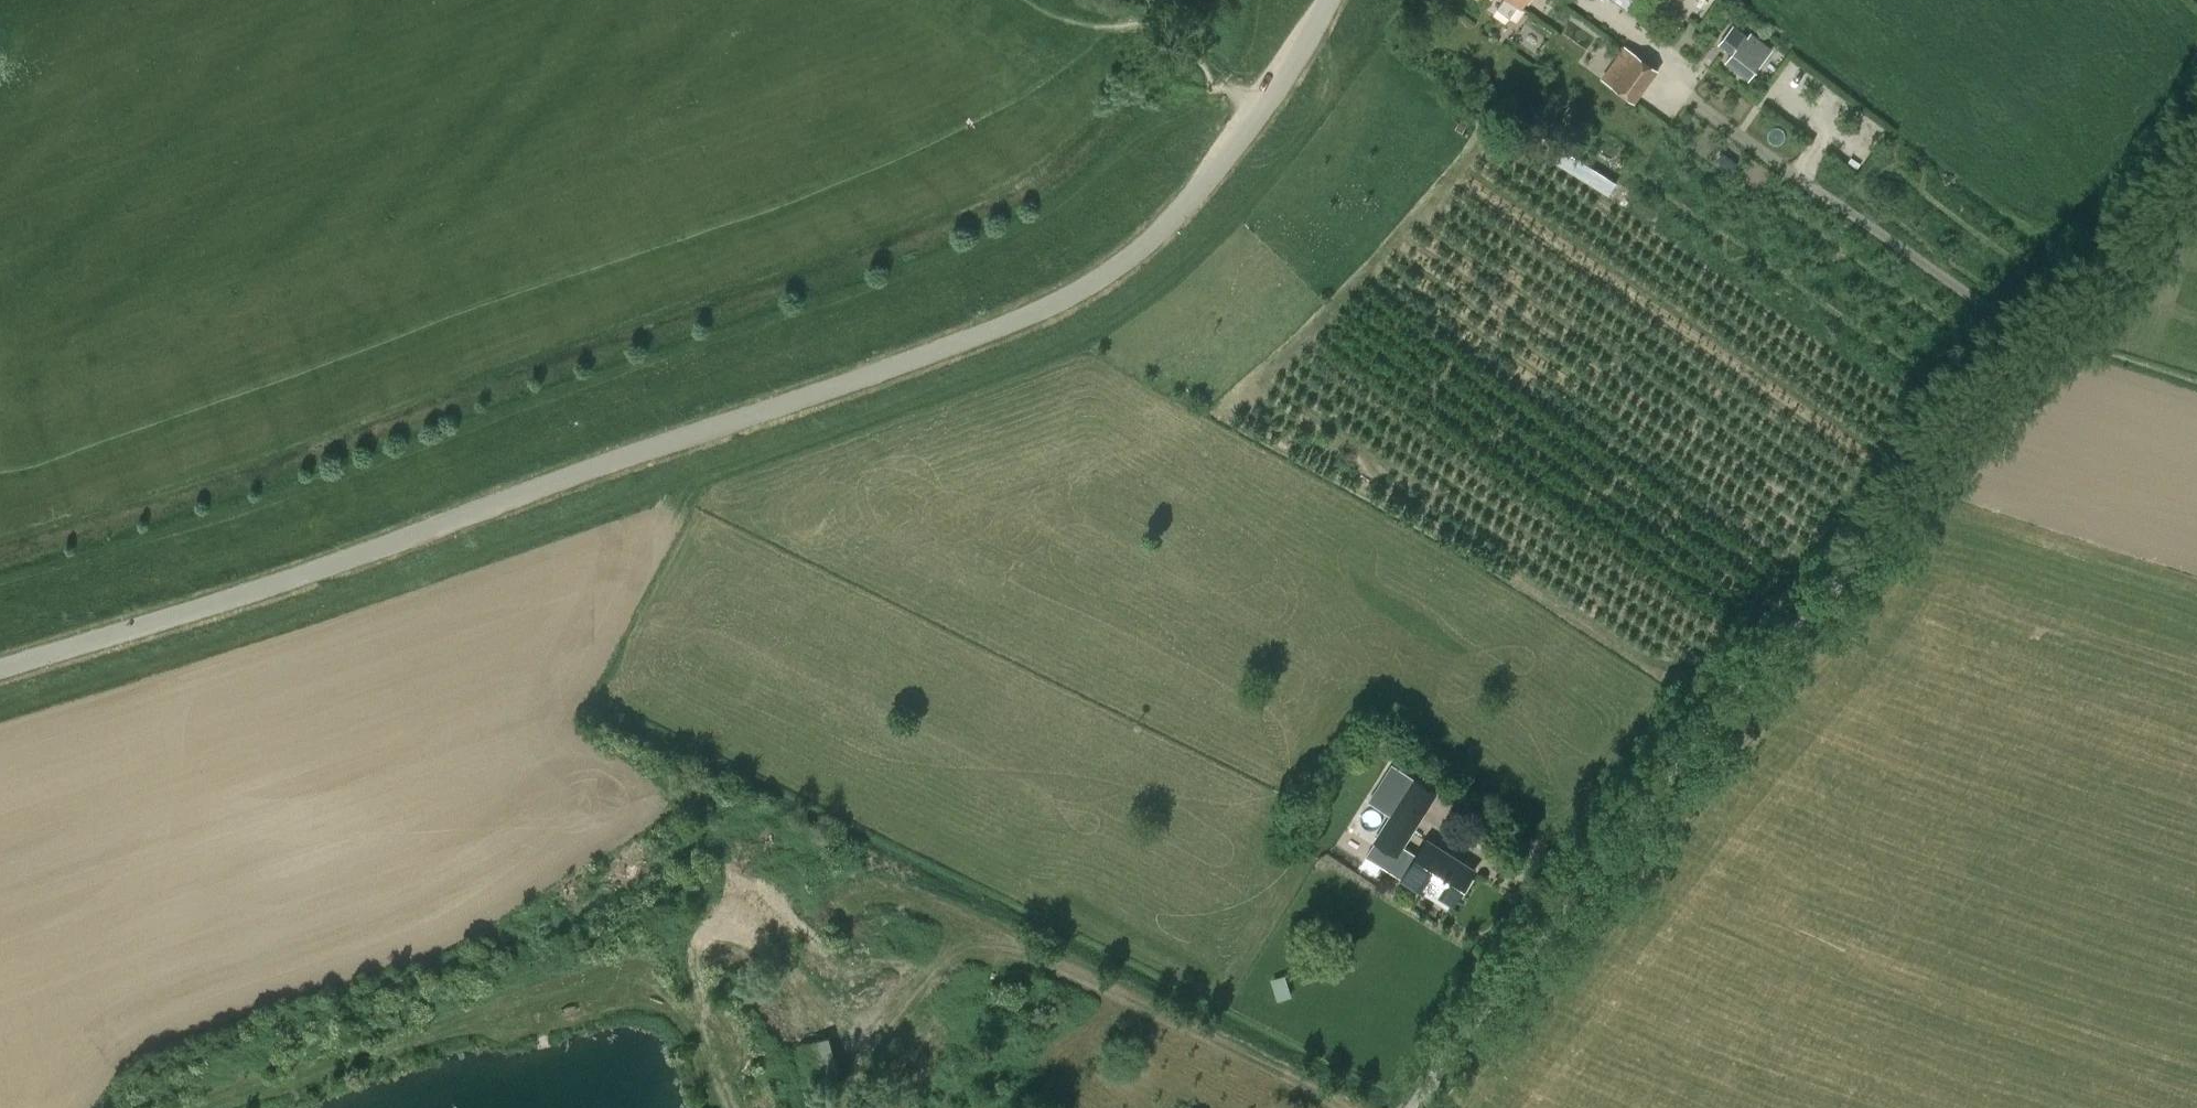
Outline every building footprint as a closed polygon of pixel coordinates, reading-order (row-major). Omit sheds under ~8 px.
[(1498,9),(1509,17),(1519,4),(1521,5),(1525,0),(1503,0),(1498,9)] [(1626,9),(1633,0),(1614,0),(1626,9)] [(1766,49),(1744,33),(1742,35),(1731,27),(1722,38),(1735,48),(1724,62),(1745,78),(1766,49)] [(1624,45),(1600,78),(1635,103),(1659,70),(1624,45)] [(1399,799),(1372,841),(1398,857),(1437,793),(1414,778),(1413,779),(1391,766),(1379,786),(1399,799)] [(1427,840),(1403,878),(1422,891),(1426,885),(1454,902),(1475,870),(1427,840)]
